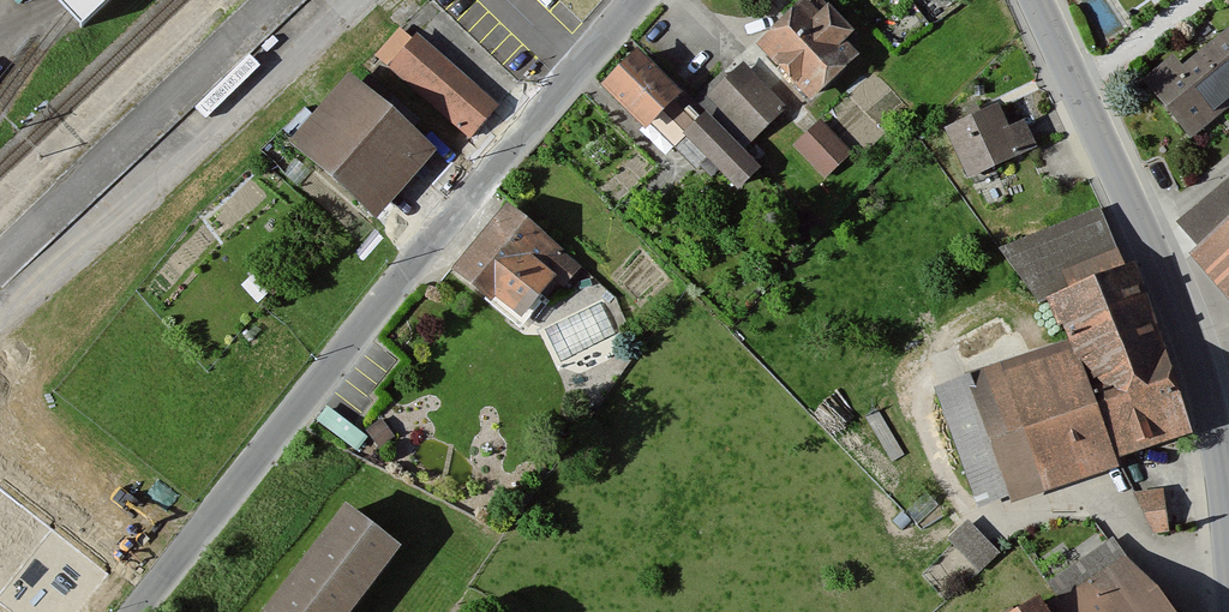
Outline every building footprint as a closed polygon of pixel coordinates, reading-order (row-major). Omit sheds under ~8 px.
[(70,16),(81,29),(112,0),(55,0),(70,16)] [(822,15),(807,0),(806,0),(757,48),(812,105),(852,66),(841,55),(859,37),(830,7),(822,15)] [(500,107),(419,36),(414,42),(401,30),(375,59),(469,142),(500,107)] [(1145,82),(1191,139),(1228,109),(1228,34),(1184,70),(1174,59),(1145,82)] [(681,99),(639,58),(607,91),(649,132),(681,99)] [(786,111),(744,66),(703,104),(745,149),(786,111)] [(424,145),(359,88),(300,156),(364,213),(424,145)] [(1010,130),(1002,109),(952,129),(972,179),(1040,151),(1028,123),(1010,130)] [(760,172),(707,118),(686,139),(739,192),(760,172)] [(850,157),(821,122),(794,146),(822,180),(850,157)] [(580,268),(508,211),(455,276),(493,307),(496,303),(523,324),(556,283),(563,289),(580,268)] [(1190,254),(1228,303),(1228,223),(1190,254)] [(1132,253),(1043,282),(1062,337),(934,379),(976,507),(1118,461),(1114,447),(1188,422),(1132,253)] [(354,511),(273,611),(360,611),(407,554),(354,511)] [(980,564),(998,546),(968,517),(951,536),(980,564)] [(1112,547),(1026,611),(1162,611),(1112,547)]
